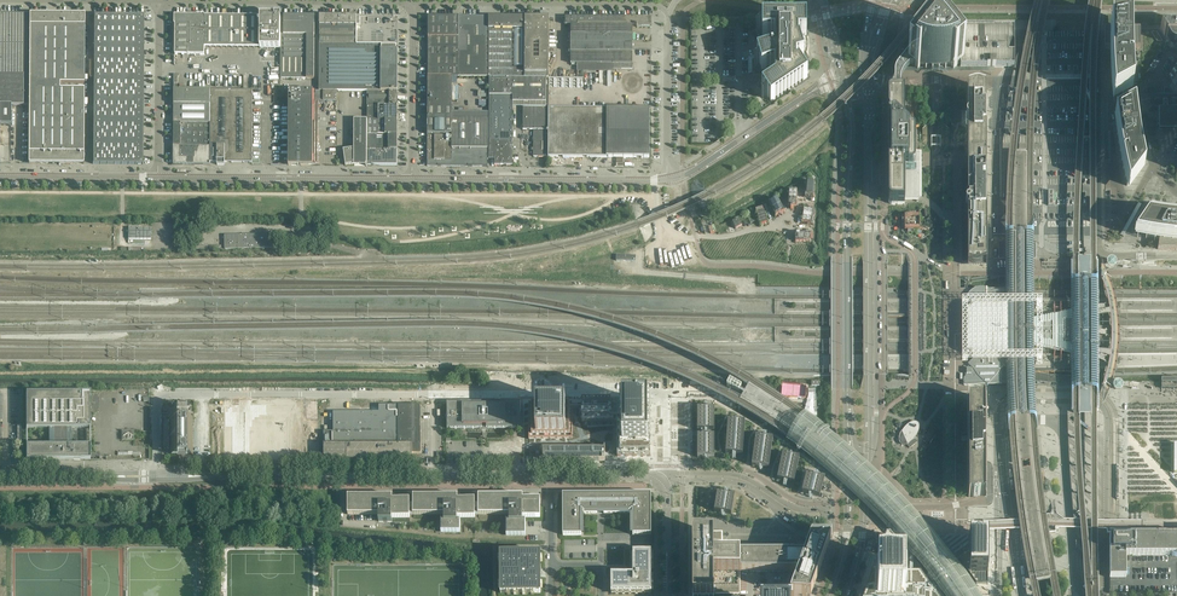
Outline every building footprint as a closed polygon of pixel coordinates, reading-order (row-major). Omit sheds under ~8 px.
[(11,105),(29,105),(29,88),(29,44),(30,14),(24,14),(0,14),(0,105),(11,105)] [(60,83),(60,16),(60,14),(30,14),(29,44),(29,88),(47,89),(60,89),(60,83)] [(84,83),(85,14),(60,14),(60,16),(60,83),(84,83)] [(143,93),(143,86),(144,86),(143,86),(143,79),(144,79),(143,79),(143,72),(144,72),(144,71),(143,71),(144,65),(144,64),(144,58),(144,57),(144,51),(144,50),(144,44),(144,43),(144,36),(144,29),(144,22),(144,15),(137,15),(136,15),(130,15),(129,15),(123,15),(122,15),(116,15),(116,14),(115,14),(115,15),(109,15),(109,14),(108,14),(108,15),(101,15),(101,14),(101,15),(94,15),(94,14),(93,164),(94,164),(100,164),(101,164),(107,164),(108,164),(114,164),(115,164),(121,164),(122,164),(128,164),(129,164),(135,164),(136,164),(142,164),(143,164),(143,157),(143,150),(143,143),(143,136),(143,135),(143,129),(143,128),(143,122),(144,122),(144,121),(143,121),(143,115),(144,115),(144,114),(143,114),(143,108),(144,108),(144,107),(143,107),(143,100),(144,100),(143,100),(143,93),(144,93),(143,93)] [(281,48),(281,16),(275,16),(260,16),(260,17),(254,16),(249,16),(248,16),(244,16),(243,16),(238,16),(233,16),(232,16),(227,16),(222,16),(221,16),(216,16),(211,16),(210,16),(206,16),(205,16),(205,15),(200,15),(175,15),(174,24),(175,24),(175,28),(175,29),(175,34),(175,39),(175,44),(175,49),(175,50),(175,54),(175,55),(186,55),(205,55),(205,47),(260,48),(281,48)] [(314,79),(314,40),(314,35),(315,35),(315,16),(284,16),(281,16),(281,48),(280,78),(314,79)] [(357,45),(357,16),(320,16),(320,25),(319,45),(357,45)] [(487,77),(488,17),(428,16),(428,77),(452,77),(458,77),(487,77)] [(513,68),(513,29),(525,29),(525,17),(519,17),(489,17),(488,77),(525,77),(525,68),(513,68)] [(549,78),(549,17),(525,17),(525,29),(525,39),(525,66),(525,68),(525,77),(549,78)] [(632,69),(632,42),(633,25),(637,25),(637,27),(650,27),(650,18),(566,17),(566,25),(571,25),(571,63),(577,64),(577,71),(614,72),(614,69),(632,69)] [(801,61),(803,61),(803,62),(804,62),(805,62),(806,62),(806,61),(807,61),(807,60),(807,59),(809,59),(808,57),(807,56),(807,55),(806,54),(806,53),(805,52),(803,51),(802,50),(799,41),(798,42),(798,35),(807,35),(807,19),(762,20),(762,36),(775,36),(775,49),(757,54),(762,70),(775,66),(775,79),(762,89),(771,102),(808,77),(800,66),(800,65),(801,64),(801,63),(801,62),(801,61)] [(1131,55),(1130,48),(1140,48),(1140,29),(1130,29),(1130,23),(1110,28),(1110,29),(1104,29),(1104,48),(1110,48),(1110,56),(1110,59),(1110,66),(1111,73),(1111,80),(1111,87),(1112,94),(1113,102),(1132,92),(1132,85),(1132,82),(1131,75),(1131,68),(1131,62),(1131,58),(1131,55)] [(895,75),(894,91),(892,92),(891,92),(890,92),(889,93),(889,94),(888,95),(888,194),(905,194),(905,164),(908,164),(908,165),(913,165),(914,164),(915,163),(915,162),(915,133),(913,130),(904,122),(904,92),(900,92),(900,83),(901,81),(901,80),(901,79),(901,78),(902,77),(902,76),(903,75),(903,74),(904,73),(905,72),(908,68),(909,67),(910,67),(911,66),(912,66),(913,66),(914,67),(915,67),(918,69),(919,67),(922,68),(924,69),(927,69),(929,70),(930,70),(932,70),(934,70),(935,70),(936,70),(937,70),(938,70),(939,70),(941,70),(944,69),(945,69),(947,69),(948,68),(949,68),(952,67),(953,69),(960,64),(960,67),(992,67),(1007,67),(1011,67),(1015,67),(1014,28),(990,28),(943,28),(943,35),(942,35),(937,29),(938,28),(938,26),(938,25),(936,24),(934,25),(934,26),(934,27),(935,28),(919,47),(916,44),(898,66),(897,67),(896,68),(896,69),(895,70),(895,71),(895,72),(895,73),(895,74),(895,75)] [(1161,29),(1166,38),(1167,38),(1170,43),(1171,44),(1172,45),(1174,46),(1175,46),(1176,45),(1176,29),(1161,29)] [(525,66),(525,39),(514,39),(514,66),(525,66)] [(397,82),(398,51),(398,50),(398,45),(385,45),(357,45),(319,45),(319,91),(337,91),(367,91),(398,91),(398,90),(397,90),(397,82)] [(452,118),(452,77),(428,77),(427,134),(452,134),(452,118)] [(512,165),(513,107),(546,107),(546,78),(489,78),(489,154),(495,154),(495,165),(512,165)] [(986,154),(986,89),(984,89),(979,87),(978,87),(976,87),(975,87),(970,89),(967,89),(967,112),(967,117),(966,117),(966,118),(966,119),(967,120),(967,125),(967,154),(986,154)] [(47,164),(47,89),(29,88),(29,105),(29,164),(47,164)] [(65,164),(66,89),(60,89),(47,89),(47,164),(65,164)] [(84,164),(84,89),(66,89),(65,164),(84,164)] [(210,105),(210,90),(178,90),(178,89),(177,89),(174,89),(174,104),(210,105)] [(252,163),(253,90),(210,90),(210,105),(210,123),(210,146),(210,163),(217,163),(217,165),(225,165),(225,163),(252,163)] [(313,166),(313,100),(323,100),(323,101),(337,101),(337,91),(319,91),(313,91),(289,91),(288,165),(313,166)] [(397,106),(398,91),(367,91),(367,105),(397,106)] [(210,123),(210,105),(174,104),(174,123),(210,123)] [(11,125),(11,105),(0,105),(0,125),(11,125)] [(397,120),(397,106),(367,105),(367,120),(397,120)] [(1176,106),(1176,107),(1164,107),(1164,106),(1159,106),(1159,107),(1159,120),(1166,120),(1172,120),(1172,128),(1172,129),(1176,129),(1176,106)] [(548,157),(548,108),(523,108),(523,130),(534,130),(534,148),(534,151),(534,156),(534,157),(538,157),(538,156),(548,157)] [(649,157),(650,109),(548,108),(548,157),(649,157)] [(1141,156),(1139,148),(1140,148),(1139,148),(1138,140),(1138,139),(1137,132),(1137,131),(1136,131),(1135,123),(1136,123),(1135,123),(1135,115),(1135,114),(1134,114),(1134,108),(1114,119),(1116,128),(1117,137),(1118,147),(1119,150),(1120,157),(1121,160),(1122,166),(1123,169),(1124,176),(1125,183),(1127,189),(1128,193),(1144,171),(1142,165),(1143,165),(1143,164),(1142,164),(1141,157),(1141,156)] [(488,167),(488,118),(468,118),(455,118),(452,118),(452,134),(452,136),(451,166),(468,167),(468,163),(472,163),(472,167),(488,167)] [(367,166),(367,151),(367,150),(367,135),(367,120),(354,120),(354,146),(354,148),(343,150),(345,165),(361,163),(361,162),(364,162),(366,166),(367,166)] [(397,135),(397,120),(367,120),(367,135),(397,135)] [(210,146),(210,123),(174,123),(174,146),(210,146)] [(397,150),(397,135),(367,135),(367,150),(397,150)] [(451,167),(451,166),(452,136),(427,136),(427,166),(428,166),(451,166),(451,167)] [(210,165),(210,163),(210,146),(174,146),(174,165),(210,165)] [(397,166),(397,151),(367,151),(367,166),(372,166),(372,165),(374,166),(375,166),(381,166),(397,166)] [(986,264),(986,154),(967,154),(968,202),(967,202),(966,202),(966,203),(966,204),(966,205),(966,206),(967,206),(968,206),(968,212),(964,212),(964,213),(964,216),(968,216),(968,218),(968,226),(968,248),(966,248),(966,253),(968,253),(968,264),(969,264),(970,265),(971,265),(972,265),(974,266),(976,266),(976,264),(978,264),(978,266),(980,266),(981,265),(983,265),(984,265),(985,264),(986,264)] [(815,183),(806,182),(805,197),(814,197),(815,183)] [(794,206),(797,206),(798,191),(789,191),(788,205),(791,206),(791,209),(794,209),(794,206)] [(905,197),(905,194),(888,194),(888,197),(888,201),(889,202),(889,203),(890,203),(890,204),(891,204),(892,204),(905,204),(905,197)] [(784,213),(777,200),(769,204),(776,217),(784,213)] [(810,223),(812,209),(804,208),(802,222),(810,223)] [(764,211),(757,213),(761,225),(768,222),(764,211)] [(905,230),(908,230),(917,230),(920,230),(920,223),(919,216),(905,216),(905,230)] [(739,219),(732,223),(736,229),(742,226),(743,227),(749,223),(746,217),(739,220),(739,219)] [(1176,223),(1171,223),(1171,222),(1170,222),(1169,222),(1168,222),(1166,222),(1160,221),(1147,219),(1135,237),(1146,239),(1152,240),(1159,241),(1158,249),(1176,249),(1176,223)] [(128,228),(128,239),(151,239),(151,228),(128,228)] [(1033,229),(1006,229),(1006,372),(1007,394),(1008,416),(1008,425),(1036,424),(1035,398),(1035,385),(1035,381),(1034,345),(1034,322),(1033,229)] [(795,233),(795,242),(810,242),(810,233),(795,233)] [(275,248),(275,234),(224,235),(225,249),(275,248)] [(1115,269),(1116,269),(1117,267),(1118,266),(1118,264),(1118,263),(1117,261),(1116,261),(1114,260),(1112,260),(1111,261),(1109,262),(1109,263),(1108,265),(1109,267),(1110,268),(1111,269),(1113,270),(1115,269)] [(1099,280),(1071,281),(1071,394),(1098,395),(1099,280)] [(1095,324),(1095,317),(1095,315),(1093,307),(1062,315),(1034,322),(1034,315),(1034,296),(1034,291),(988,291),(987,290),(986,290),(985,290),(983,290),(981,289),(979,290),(978,290),(976,290),(975,291),(975,293),(972,293),(972,306),(972,308),(967,313),(967,330),(967,334),(967,354),(972,359),(973,361),(972,364),(975,365),(975,371),(967,371),(967,375),(964,378),(964,385),(984,385),(987,385),(987,386),(988,385),(1035,385),(1035,381),(1035,371),(1034,352),(1034,345),(1062,352),(1093,359),(1095,351),(1095,350),(1095,343),(1095,324)] [(1161,379),(1161,388),(1176,388),(1176,379),(1161,379)] [(1120,393),(1122,392),(1123,391),(1124,389),(1124,388),(1124,387),(1123,385),(1122,385),(1120,384),(1118,384),(1117,384),(1115,386),(1114,387),(1114,389),(1115,390),(1116,392),(1117,393),(1119,393),(1120,393)] [(813,395),(814,413),(809,413),(810,416),(817,416),(817,413),(816,394),(815,389),(808,389),(809,394),(809,395),(813,395)] [(90,429),(90,393),(26,393),(26,429),(49,429),(49,445),(26,445),(26,460),(90,460),(90,454),(90,445),(72,445),(72,429),(90,429)] [(986,459),(986,444),(985,444),(985,435),(986,435),(986,422),(986,407),(984,407),(984,400),(983,400),(969,400),(968,400),(968,405),(967,405),(967,435),(967,440),(967,445),(968,492),(969,492),(969,497),(985,497),(985,490),(986,490),(986,483),(986,467),(986,464),(986,459)] [(521,428),(521,415),(521,402),(447,403),(447,429),(521,428)] [(530,403),(530,439),(573,439),(573,403),(530,403)] [(651,403),(583,403),(583,424),(618,424),(618,456),(651,456),(651,403)] [(366,405),(324,405),(324,415),(324,433),(345,433),(345,420),(366,420),(366,405)] [(427,405),(378,405),(378,421),(403,421),(403,432),(427,432),(427,405)] [(704,409),(698,409),(698,431),(701,431),(705,431),(707,431),(707,432),(711,432),(711,433),(715,433),(715,409),(714,409),(713,409),(711,409),(708,409),(707,409),(705,409),(704,409)] [(789,440),(811,456),(832,473),(856,494),(863,501),(874,512),(884,522),(904,544),(924,568),(944,593),(945,595),(977,595),(970,584),(958,567),(942,546),(933,535),(920,520),(905,503),(884,482),(865,464),(841,444),(813,421),(805,416),(789,440)] [(193,454),(193,419),(185,419),(185,417),(176,417),(176,419),(169,419),(169,454),(177,454),(177,457),(177,456),(185,456),(185,457),(185,454),(193,454)] [(728,421),(726,453),(732,454),(733,454),(735,454),(736,454),(739,454),(739,459),(742,460),(743,454),(745,422),(738,421),(735,421),(734,421),(728,421)] [(902,432),(907,443),(908,443),(909,442),(910,442),(911,441),(912,440),(913,440),(913,439),(914,439),(916,437),(916,436),(917,435),(917,434),(918,433),(918,432),(919,431),(919,430),(919,429),(919,428),(919,427),(913,422),(912,422),(912,423),(911,423),(910,423),(910,424),(909,424),(908,425),(907,425),(907,426),(906,426),(906,427),(905,427),(905,428),(904,428),(904,429),(903,429),(903,430),(903,431),(902,431),(902,432)] [(757,431),(752,465),(759,466),(762,467),(763,467),(769,468),(773,439),(766,438),(763,437),(760,437),(760,432),(757,432),(757,431)] [(133,440),(133,432),(123,432),(123,440),(133,440)] [(701,436),(698,436),(698,457),(705,457),(707,457),(715,457),(715,433),(711,433),(711,434),(707,434),(707,436),(705,436),(701,436)] [(352,441),(324,441),(324,443),(324,462),(352,462),(352,441)] [(1038,461),(1036,448),(1036,441),(1034,441),(1020,442),(1017,442),(1014,443),(1013,443),(1012,443),(1014,463),(1015,463),(1038,461)] [(381,442),(365,442),(365,462),(427,462),(427,442),(411,442),(411,444),(381,444),(381,442)] [(605,449),(544,449),(544,461),(605,461),(605,449)] [(783,454),(777,479),(784,481),(785,481),(787,481),(787,482),(790,482),(789,487),(793,488),(799,458),(792,456),(790,456),(788,456),(783,454)] [(1043,472),(1021,475),(1023,489),(1045,487),(1043,472)] [(806,475),(802,493),(809,494),(813,495),(820,497),(825,474),(822,473),(820,478),(817,478),(814,477),(813,477),(806,475)] [(717,493),(714,511),(722,513),(724,513),(726,513),(731,514),(735,491),(731,491),(730,496),(727,495),(725,495),(724,494),(717,493)] [(525,536),(525,521),(522,521),(522,517),(540,517),(540,499),(523,499),(523,495),(478,496),(478,514),(509,514),(509,521),(507,521),(507,536),(525,536)] [(651,535),(651,495),(604,495),(604,497),(602,497),(602,496),(601,496),(600,496),(599,496),(599,497),(597,497),(597,495),(563,495),(563,536),(581,535),(581,513),(581,511),(585,513),(597,513),(597,511),(599,511),(599,512),(600,512),(601,512),(602,512),(602,511),(604,510),(604,513),(629,513),(629,511),(633,510),(633,513),(633,535),(651,535)] [(410,518),(410,508),(410,499),(392,499),(392,496),(348,496),(348,515),(379,515),(379,522),(392,521),(392,518),(410,518)] [(475,517),(475,507),(475,499),(458,499),(458,496),(413,496),(413,515),(444,515),(444,521),(441,521),(441,532),(460,532),(460,521),(457,521),(457,517),(475,517)] [(693,532),(693,595),(714,595),(740,595),(740,572),(740,554),(721,554),(721,531),(711,532),(693,532)] [(740,554),(740,572),(799,571),(791,595),(811,595),(831,535),(811,535),(805,554),(740,554)] [(865,595),(956,595),(973,584),(987,584),(987,536),(969,536),(969,552),(941,573),(930,560),(910,536),(885,536),(884,538),(865,595)] [(1130,536),(1121,536),(1110,536),(1110,578),(1110,593),(1119,593),(1176,593),(1176,536),(1130,536)] [(651,593),(651,574),(651,552),(633,552),(633,571),(633,577),(630,574),(611,574),(611,593),(651,593)] [(538,572),(538,571),(538,569),(540,569),(540,553),(500,553),(500,593),(541,593),(540,577),(538,577),(538,575),(538,574),(539,574),(539,573),(539,572),(538,572)]
